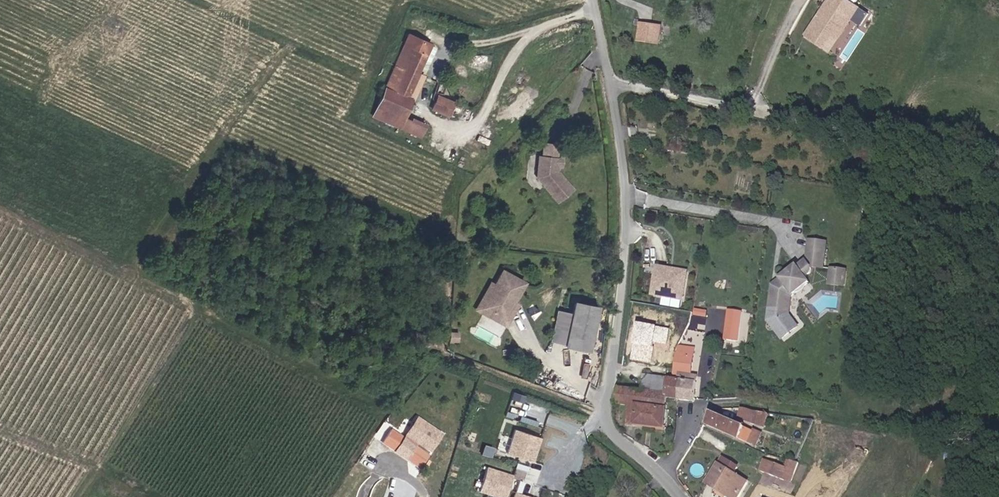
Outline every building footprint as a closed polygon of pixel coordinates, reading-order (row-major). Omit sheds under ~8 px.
[(832,35),(846,14),(852,18),(860,5),(853,0),(837,0),(833,6),(828,2),(806,35),(824,48),(832,35)] [(852,18),(846,14),(832,35),(838,39),(852,18)] [(639,39),(650,40),(652,23),(641,21),(639,39)] [(662,24),(652,23),(650,40),(661,41),(662,24)] [(409,32),(374,110),(420,131),(429,136),(433,125),(425,121),(405,112),(413,94),(408,92),(430,42),(409,32)] [(447,97),(439,94),(433,105),(432,109),(450,116),(456,100),(447,97)] [(560,200),(574,187),(561,172),(559,174),(557,172),(557,163),(561,164),(561,155),(543,154),(543,162),(538,161),(538,176),(560,200)] [(812,240),(810,250),(828,252),(829,243),(812,240)] [(804,270),(812,264),(816,268),(826,269),(828,252),(810,250),(809,262),(802,267),(804,270)] [(812,264),(804,270),(802,267),(801,266),(784,278),(784,282),(775,288),(772,310),(792,312),(795,295),(812,282),(811,279),(816,276),(816,274),(817,271),(816,268),(812,264)] [(688,278),(689,272),(660,267),(659,273),(688,278)] [(506,318),(526,281),(505,269),(484,306),(506,318)] [(831,284),(841,286),(843,271),(834,269),(831,284)] [(685,299),(688,278),(659,273),(655,294),(685,299)] [(600,306),(575,300),(564,346),(590,352),(600,306)] [(728,311),(725,336),(741,338),(743,312),(728,311)] [(694,313),(692,328),(707,329),(708,314),(694,313)] [(677,378),(683,379),(700,380),(700,375),(691,374),(694,345),(681,343),(677,378)] [(677,378),(674,378),(648,374),(646,391),(632,390),(633,383),(620,381),(620,388),(623,388),(621,404),(635,405),(633,423),(668,426),(671,396),(681,397),(683,379),(677,378)] [(698,399),(700,380),(683,379),(681,397),(698,399)] [(767,423),(770,414),(752,409),(744,408),(743,408),(741,415),(767,423)] [(716,413),(709,422),(760,444),(765,433),(725,416),(723,416),(716,413)] [(384,442),(395,449),(405,435),(394,427),(384,442)] [(507,453),(534,462),(542,436),(515,427),(507,453)] [(417,444),(405,435),(395,449),(408,458),(417,444)] [(503,436),(501,448),(508,449),(510,438),(503,436)] [(740,465),(725,456),(709,481),(734,496),(738,496),(749,480),(736,472),(740,465)] [(787,478),(790,469),(787,468),(766,460),(762,468),(787,478)] [(793,480),(800,463),(791,460),(787,468),(790,469),(787,478),(793,480)] [(478,491),(497,496),(507,496),(514,474),(486,466),(478,491)]
